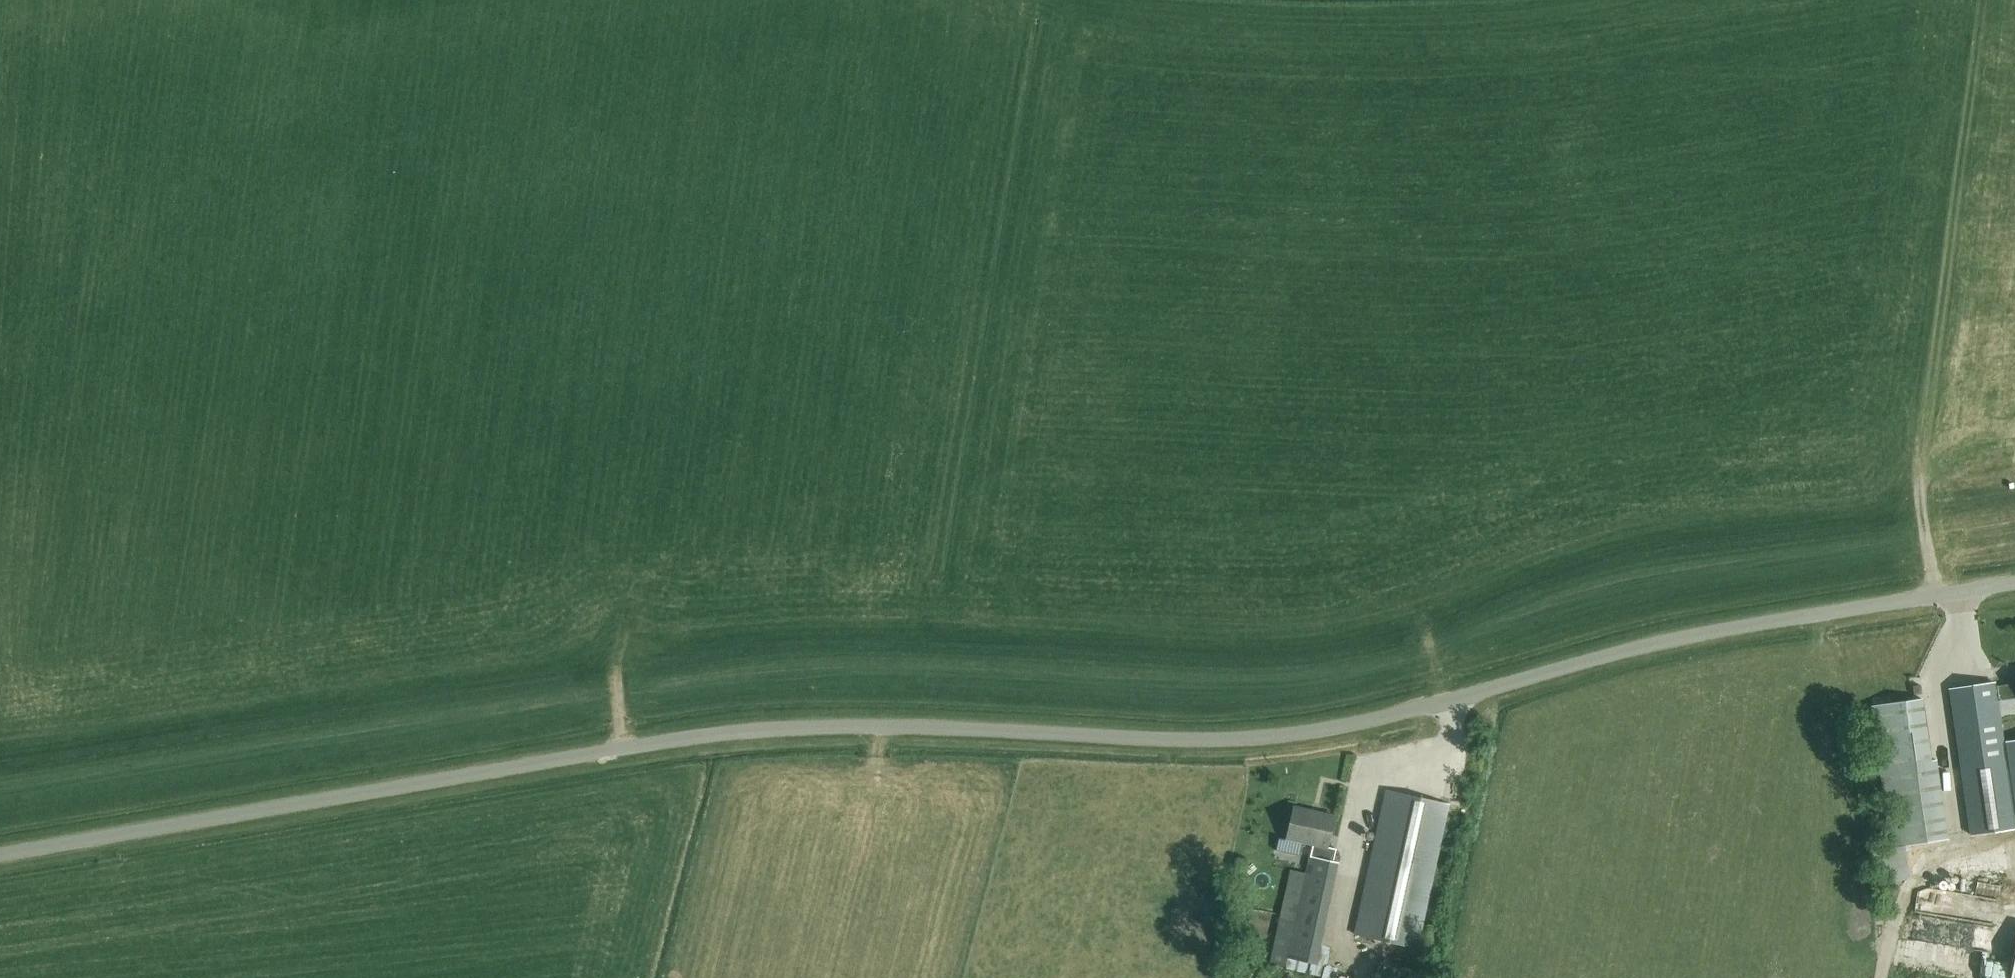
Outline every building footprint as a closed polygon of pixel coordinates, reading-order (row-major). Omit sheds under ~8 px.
[(1956,379),(1964,381),(1970,359),(1962,357),(1956,379)] [(1960,416),(1961,393),(1952,393),(1951,415),(1960,416)] [(1996,686),(1995,681),(1951,688),(1972,834),(2014,828),(2014,754),(2006,756),(1998,699),(2014,697),(2014,683),(1996,686)] [(1921,685),(1913,686),(1914,694),(1922,692),(1921,685)] [(1936,758),(1891,765),(1904,843),(1948,837),(1936,758)] [(1417,947),(1449,803),(1387,789),(1355,933),(1417,947)] [(1336,848),(1327,846),(1335,816),(1334,816),(1334,815),(1294,806),(1286,836),(1287,837),(1287,839),(1313,845),(1307,873),(1291,869),(1270,964),(1323,976),(1329,949),(1319,947),(1338,862),(1333,861),(1336,848)]
